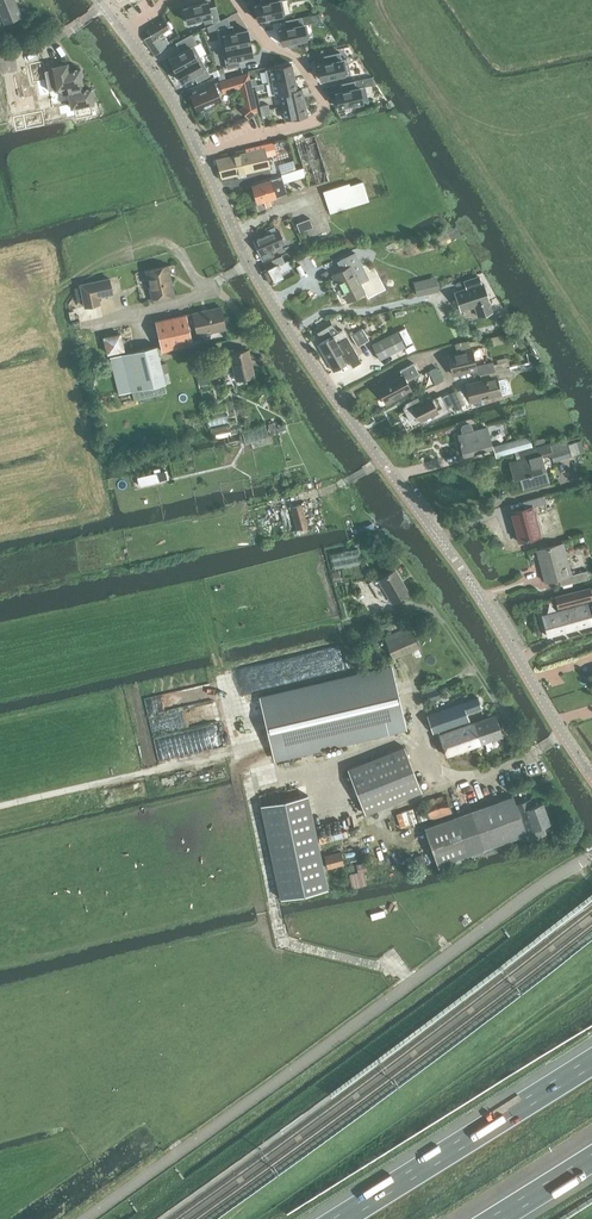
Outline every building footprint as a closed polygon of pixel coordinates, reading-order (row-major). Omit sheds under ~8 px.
[(21,15),(15,0),(0,0),(0,10),(5,22),(21,15)] [(208,0),(182,6),(187,23),(211,17),(212,22),(220,20),(216,5),(210,7),(208,0)] [(254,4),(257,20),(266,19),(267,20),(273,18),(273,17),(283,15),(283,14),(285,14),(282,0),(260,0),(261,2),(254,4)] [(220,20),(207,26),(209,32),(218,30),(218,28),(230,25),(228,15),(220,20)] [(285,26),(278,28),(282,45),(291,43),(291,44),(298,42),(298,41),(308,39),(307,38),(310,37),(306,23),(304,23),(304,22),(303,23),(301,16),(284,20),(285,26)] [(144,39),(154,53),(164,46),(169,43),(169,42),(162,31),(169,26),(164,18),(146,29),(150,35),(144,39)] [(230,25),(218,28),(218,30),(219,34),(222,48),(250,42),(247,28),(234,31),(232,24),(230,25)] [(180,51),(168,57),(175,70),(200,56),(194,44),(197,43),(192,33),(175,42),(180,51)] [(250,42),(222,48),(225,62),(227,68),(241,65),(240,59),(253,56),(250,42)] [(323,62),(316,63),(320,80),(345,75),(345,74),(348,73),(344,58),(342,59),(342,58),(341,58),(340,52),(322,56),(323,62)] [(200,56),(175,70),(182,82),(194,76),(197,82),(210,74),(207,69),(200,56)] [(58,88),(60,95),(68,93),(67,86),(81,83),(83,83),(80,68),(69,70),(67,63),(52,66),(52,69),(44,71),(48,90),(58,88)] [(270,69),(266,70),(268,82),(273,81),(296,76),(293,64),(270,69)] [(53,112),(48,90),(44,71),(44,68),(2,76),(0,69),(0,123),(53,112)] [(247,116),(247,117),(249,115),(256,110),(257,109),(251,86),(250,79),(248,72),(219,81),(214,82),(215,85),(219,93),(222,92),(239,87),(243,106),(240,108),(247,116)] [(296,76),(273,81),(275,94),(280,93),(299,89),(296,76)] [(341,90),(334,91),(338,108),(347,106),(347,107),(354,106),(354,105),(363,102),(368,100),(365,85),(360,86),(356,86),(354,80),(340,83),(341,90)] [(91,87),(82,89),(81,83),(67,86),(68,93),(71,107),(94,102),(91,87)] [(219,93),(215,85),(191,95),(197,110),(206,106),(208,107),(212,105),(213,103),(221,100),(219,93)] [(299,89),(280,93),(283,105),(306,100),(303,88),(299,89)] [(306,100),(283,105),(286,118),(309,113),(306,100)] [(304,167),(306,176),(309,186),(328,180),(314,135),(295,141),(304,167)] [(216,160),(223,177),(270,166),(265,148),(216,160)] [(282,177),(252,186),(257,203),(264,200),(270,199),(287,193),(284,183),(306,176),(304,167),(297,169),(281,174),(282,177)] [(369,200),(363,180),(350,185),(349,183),(323,191),(327,202),(330,213),(369,200)] [(309,218),(296,223),(299,231),(313,226),(309,218)] [(274,255),(271,249),(285,244),(280,230),(254,240),(262,259),(274,255)] [(342,270),(332,275),(335,281),(337,280),(348,301),(365,292),(360,283),(369,278),(355,251),(348,255),(337,261),(342,270)] [(270,282),(282,276),(281,273),(292,268),(287,260),(284,261),(281,255),(272,260),(272,259),(266,262),(266,263),(264,264),(266,269),(264,270),(270,282)] [(152,297),(174,293),(168,265),(146,269),(152,297)] [(467,287),(482,282),(480,275),(465,280),(467,287)] [(80,286),(74,287),(77,301),(83,300),(85,306),(99,302),(98,296),(112,293),(109,278),(80,284),(80,286)] [(436,278),(414,283),(417,294),(438,289),(436,278)] [(483,282),(455,292),(461,310),(474,306),(478,316),(491,311),(488,301),(489,301),(483,282)] [(193,343),(192,336),(226,328),(221,306),(155,321),(162,350),(193,343)] [(318,344),(326,357),(350,343),(343,330),(339,332),(334,327),(329,319),(315,328),(319,335),(329,329),(333,336),(318,344)] [(369,339),(362,327),(350,334),(357,346),(369,339)] [(398,330),(372,344),(380,360),(406,346),(398,330)] [(521,333),(514,337),(517,344),(525,341),(521,333)] [(107,352),(124,349),(120,334),(104,337),(107,352)] [(468,342),(454,345),(455,352),(478,347),(477,342),(469,344),(468,342)] [(358,356),(358,355),(350,343),(326,357),(334,370),(349,361),(353,366),(361,361),(358,356)] [(121,354),(113,356),(122,391),(130,390),(130,391),(133,390),(135,399),(166,391),(164,383),(165,382),(162,372),(160,364),(156,345),(121,354)] [(232,363),(221,366),(226,386),(245,381),(244,377),(255,374),(249,349),(230,353),(232,363)] [(473,377),(479,375),(495,371),(495,370),(510,367),(508,358),(506,357),(497,359),(498,363),(494,364),(493,361),(476,365),(472,350),(448,356),(452,374),(471,370),(473,377)] [(534,351),(527,353),(528,361),(536,359),(534,351)] [(401,370),(402,372),(377,386),(386,402),(411,389),(407,382),(420,375),(414,363),(401,370)] [(429,371),(435,383),(443,380),(436,367),(429,371)] [(481,381),(467,384),(471,401),(511,392),(507,378),(512,376),(510,367),(495,370),(495,371),(479,375),(481,381)] [(449,411),(440,394),(432,399),(428,391),(404,403),(405,404),(404,405),(403,406),(403,407),(409,419),(418,415),(420,420),(430,415),(432,419),(449,411)] [(448,394),(455,410),(462,407),(454,391),(448,394)] [(268,429),(267,429),(269,436),(271,435),(279,433),(275,421),(268,423),(269,428),(268,428),(268,429)] [(462,433),(457,435),(462,455),(492,447),(487,427),(473,431),(471,425),(468,423),(462,425),(461,427),(462,433)] [(528,435),(493,446),(495,455),(531,446),(528,435)] [(581,439),(571,442),(574,453),(584,450),(581,439)] [(521,458),(508,462),(514,480),(520,478),(523,489),(548,481),(541,457),(551,454),(553,461),(571,455),(566,440),(550,445),(549,442),(542,444),(532,447),(519,451),(521,458)] [(150,476),(120,482),(122,491),(152,485),(150,476)] [(532,506),(545,503),(543,495),(522,501),(524,508),(511,512),(519,541),(540,535),(532,506)] [(308,527),(302,503),(290,506),(296,530),(308,527)] [(546,581),(559,578),(561,585),(589,578),(587,570),(569,575),(560,543),(537,549),(546,581)] [(396,569),(375,581),(379,588),(383,585),(392,601),(409,591),(396,569)] [(555,597),(558,607),(591,598),(591,594),(590,588),(555,597)] [(591,624),(591,621),(587,603),(542,615),(548,636),(591,624)] [(384,637),(393,658),(420,647),(411,626),(384,637)] [(406,727),(392,667),(261,698),(275,758),(406,727)] [(437,683),(424,687),(426,692),(429,701),(443,697),(440,688),(439,688),(437,683)] [(465,725),(439,734),(447,755),(503,736),(496,714),(470,723),(467,712),(481,707),(478,697),(427,714),(433,732),(464,721),(465,725)] [(348,768),(365,813),(422,790),(404,746),(348,768)] [(424,801),(430,820),(452,813),(447,794),(424,801)] [(308,795),(261,805),(280,898),(328,888),(308,795)] [(452,817),(424,827),(439,864),(440,867),(455,861),(472,855),(483,851),(484,855),(497,850),(495,844),(525,833),(527,839),(545,833),(543,824),(550,822),(543,802),(533,806),(531,798),(516,803),(513,795),(452,817)] [(344,864),(341,850),(324,854),(328,868),(344,864)] [(426,866),(421,853),(413,856),(418,869),(426,866)] [(364,870),(349,873),(352,887),(367,884),(364,870)]
